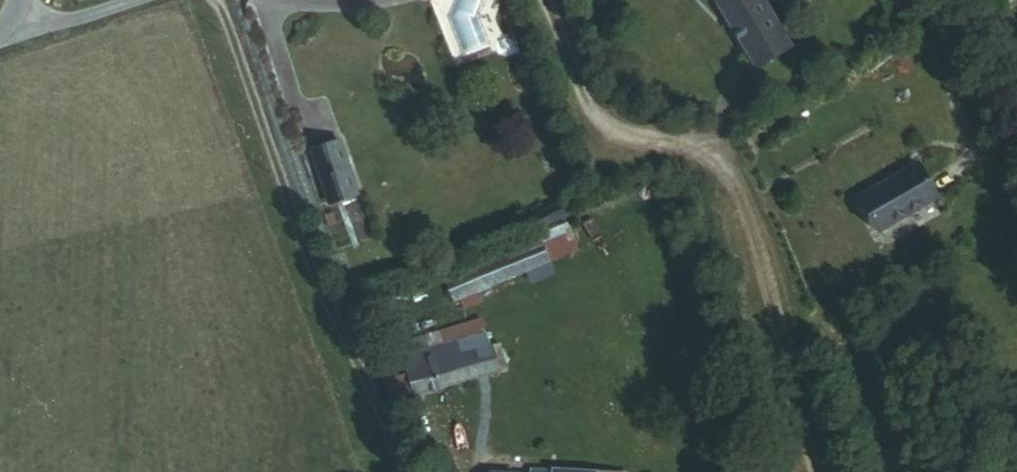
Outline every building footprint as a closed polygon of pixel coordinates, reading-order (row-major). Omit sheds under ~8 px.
[(788,38),(769,0),(725,0),(753,56),(788,38)] [(503,19),(490,24),(486,32),(488,39),(497,43),(510,38),(506,29),(503,19)] [(332,192),(362,180),(341,125),(311,136),(332,192)] [(912,168),(855,194),(871,231),(928,205),(912,168)] [(452,293),(545,252),(533,226),(502,240),(505,248),(444,275),(452,293)] [(428,341),(470,327),(522,309),(515,286),(420,319),(428,341)] [(482,363),(535,345),(522,309),(470,327),(482,363)] [(431,381),(482,363),(470,327),(428,341),(419,344),(431,381)] [(397,392),(431,381),(419,344),(384,356),(397,392)] [(593,471),(594,456),(557,455),(557,466),(489,463),(489,471),(593,471)] [(624,457),(594,456),(593,471),(603,471),(624,471),(624,457)]
